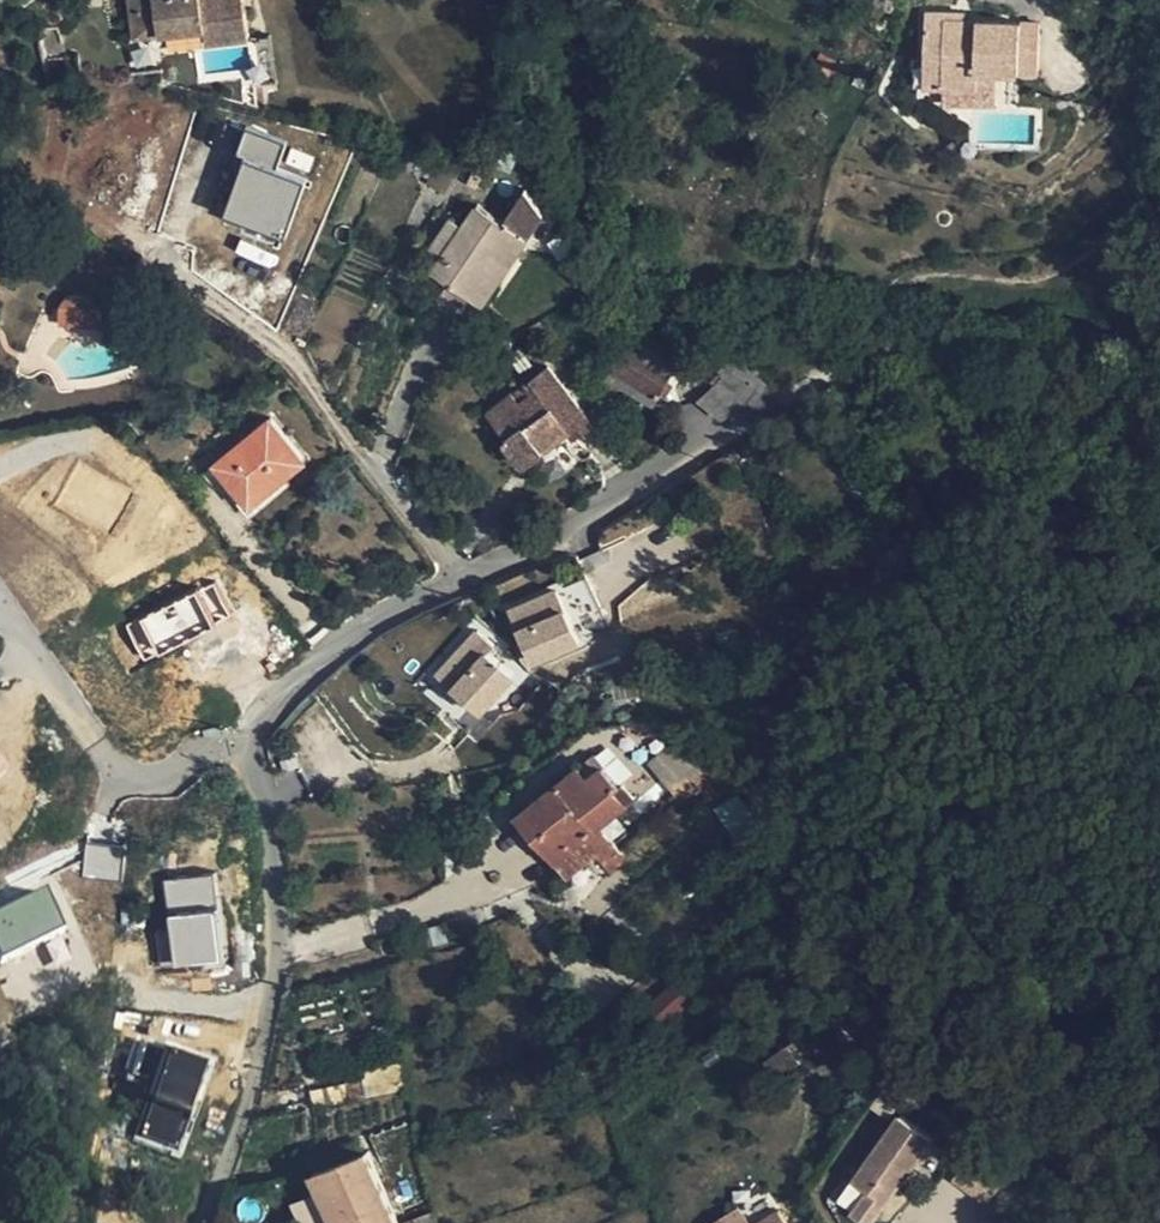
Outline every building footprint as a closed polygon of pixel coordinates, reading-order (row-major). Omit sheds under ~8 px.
[(131,25),(198,6),(203,23),(245,13),(241,0),(124,0),(131,25)] [(1040,21),(962,19),(943,18),(943,10),(925,9),(924,52),(942,53),(942,83),(977,83),(977,68),(1039,70),(1040,21)] [(961,11),(943,10),(943,18),(962,19),(961,11)] [(61,52),(53,23),(33,27),(41,57),(61,52)] [(72,49),(61,52),(41,57),(50,86),(81,79),(77,66),(72,49)] [(923,82),(942,83),(942,53),(924,52),(923,82)] [(279,165),(287,141),(249,128),(217,219),(282,241),(305,174),(279,165)] [(464,223),(442,255),(432,270),(481,301),(526,234),(478,201),(464,223)] [(431,247),(442,255),(464,223),(454,215),(431,247)] [(624,345),(609,371),(656,398),(671,372),(662,367),(669,354),(641,338),(634,351),(624,345)] [(549,364),(524,382),(530,391),(520,399),(513,390),(487,410),(506,434),(501,437),(522,464),(547,446),(569,430),(575,437),(591,423),(549,364)] [(720,418),(761,389),(731,365),(695,398),(719,418),(720,418)] [(652,406),(656,398),(609,371),(605,378),(652,406)] [(524,382),(513,390),(520,399),(530,391),(524,382)] [(214,461),(249,503),(303,455),(269,415),(214,461)] [(560,455),(575,437),(569,430),(547,446),(560,455)] [(217,578),(124,626),(143,663),(236,615),(217,578)] [(552,590),(504,611),(529,671),(578,651),(552,590)] [(429,675),(478,723),(525,676),(475,628),(429,675)] [(650,736),(669,753),(680,745),(660,725),(650,736)] [(684,795),(705,779),(680,745),(669,753),(658,762),(684,795)] [(705,779),(719,769),(700,746),(697,748),(680,745),(705,779)] [(596,751),(582,763),(590,773),(604,762),(596,751)] [(9,766),(0,756),(0,775),(9,766)] [(632,797),(604,762),(590,773),(582,763),(517,816),(555,861),(632,797)] [(83,877),(121,880),(123,844),(85,842),(83,877)] [(163,880),(170,968),(219,964),(212,877),(163,880)] [(66,927),(46,885),(0,907),(0,951),(3,956),(66,927)] [(672,1022),(684,993),(664,985),(652,1014),(672,1022)] [(184,1151),(207,1056),(139,1040),(131,1072),(155,1078),(140,1140),(184,1151)] [(363,1078),(347,1081),(350,1097),(402,1086),(398,1061),(362,1069),(363,1078)] [(875,1150),(856,1177),(870,1186),(854,1210),(871,1222),(935,1133),(902,1109),(875,1150)] [(368,1150),(316,1172),(336,1222),(398,1222),(368,1150)] [(733,1204),(701,1222),(702,1222),(745,1222),(733,1204)] [(774,1209),(751,1222),(782,1222),(774,1209)] [(433,1210),(404,1222),(405,1222),(437,1222),(433,1210)]
